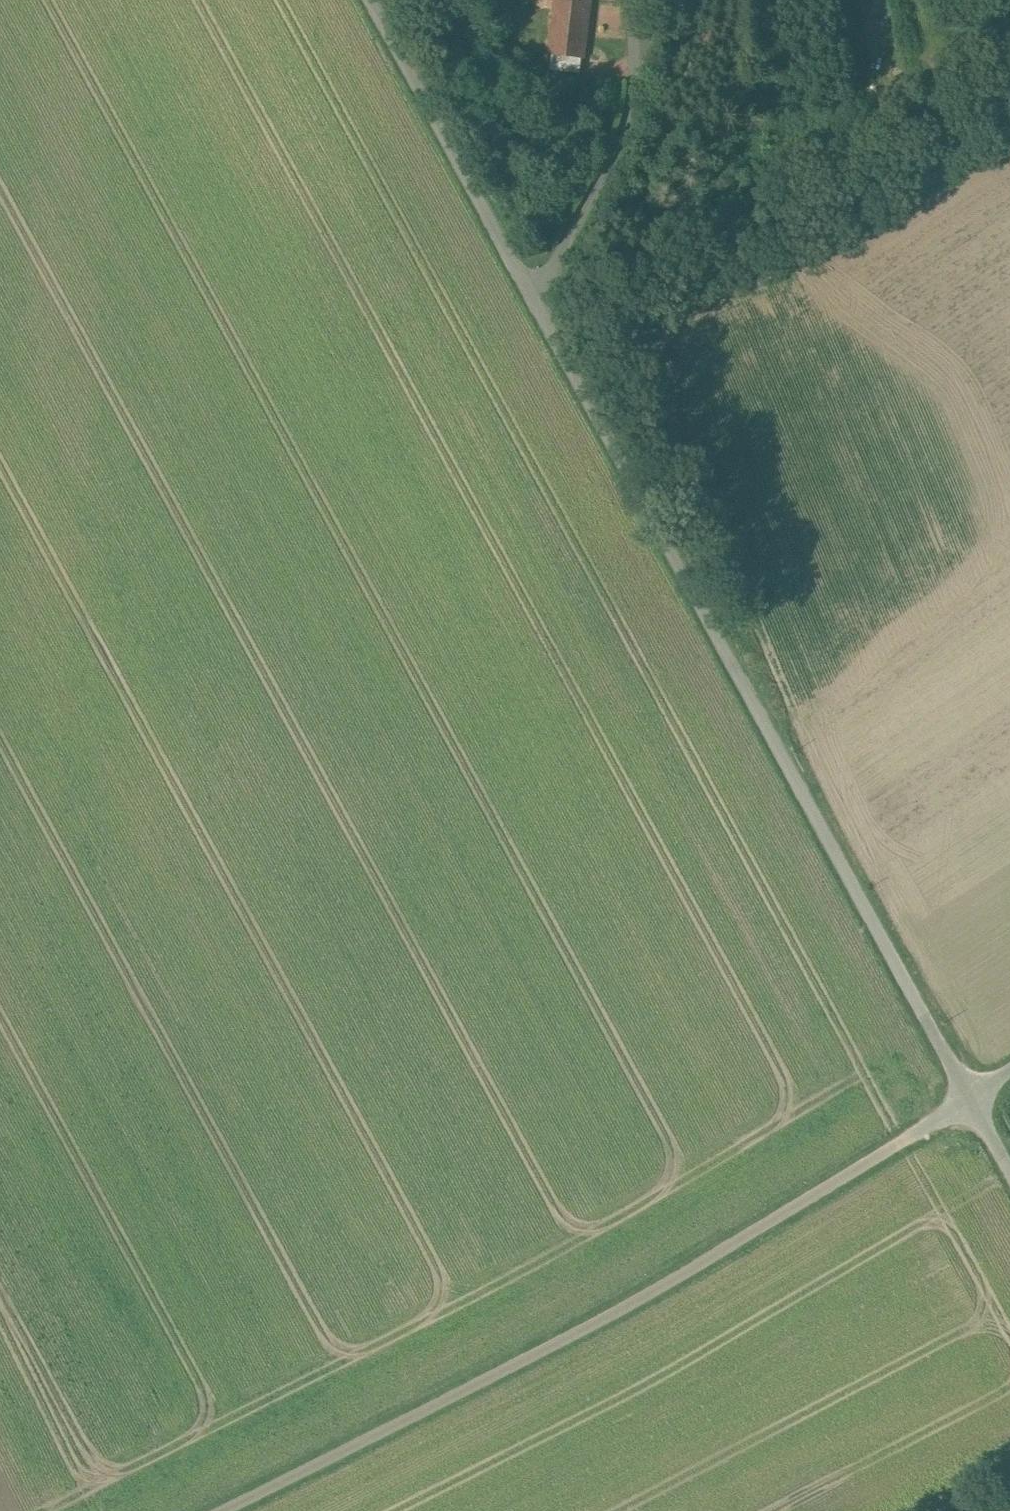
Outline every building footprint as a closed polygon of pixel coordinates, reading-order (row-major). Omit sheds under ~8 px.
[(551,54),(582,57),(588,0),(556,0),(551,54)]
